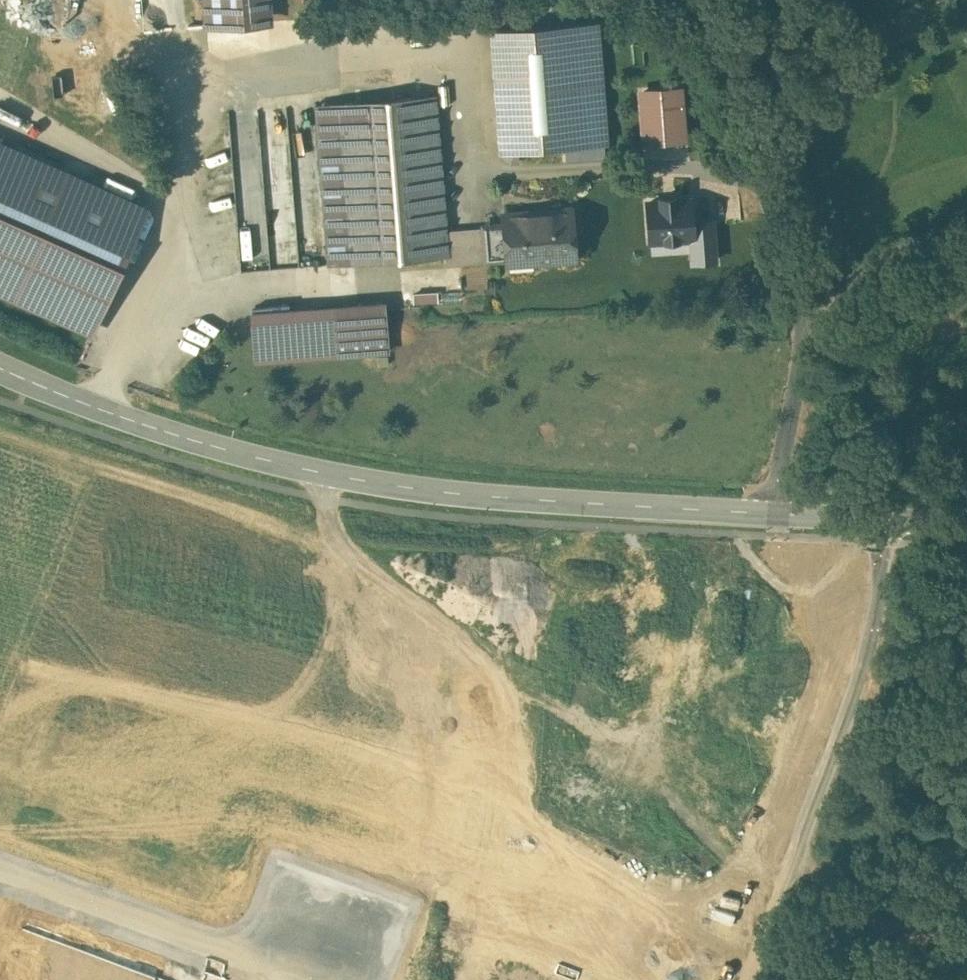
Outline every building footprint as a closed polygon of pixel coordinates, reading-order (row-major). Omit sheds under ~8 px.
[(207,26),(272,21),(271,0),(205,0),(207,26)] [(597,23),(494,31),(503,151),(606,143),(597,23)] [(647,140),(694,138),(691,82),(644,84),(647,140)] [(434,96),(315,105),(327,264),(446,255),(447,254),(445,231),(434,96)] [(0,144),(0,290),(90,330),(121,261),(145,208),(0,144)] [(552,211),(506,214),(506,213),(504,213),(504,224),(484,226),(484,228),(486,259),(486,260),(507,258),(507,263),(509,263),(509,258),(533,256),(533,261),(575,257),(571,208),(552,209),(552,211)] [(484,228),(445,231),(447,254),(446,255),(446,262),(486,259),(484,228)] [(253,312),(254,322),(257,362),(370,353),(387,352),(387,335),(384,311),(384,301),(253,312)]
